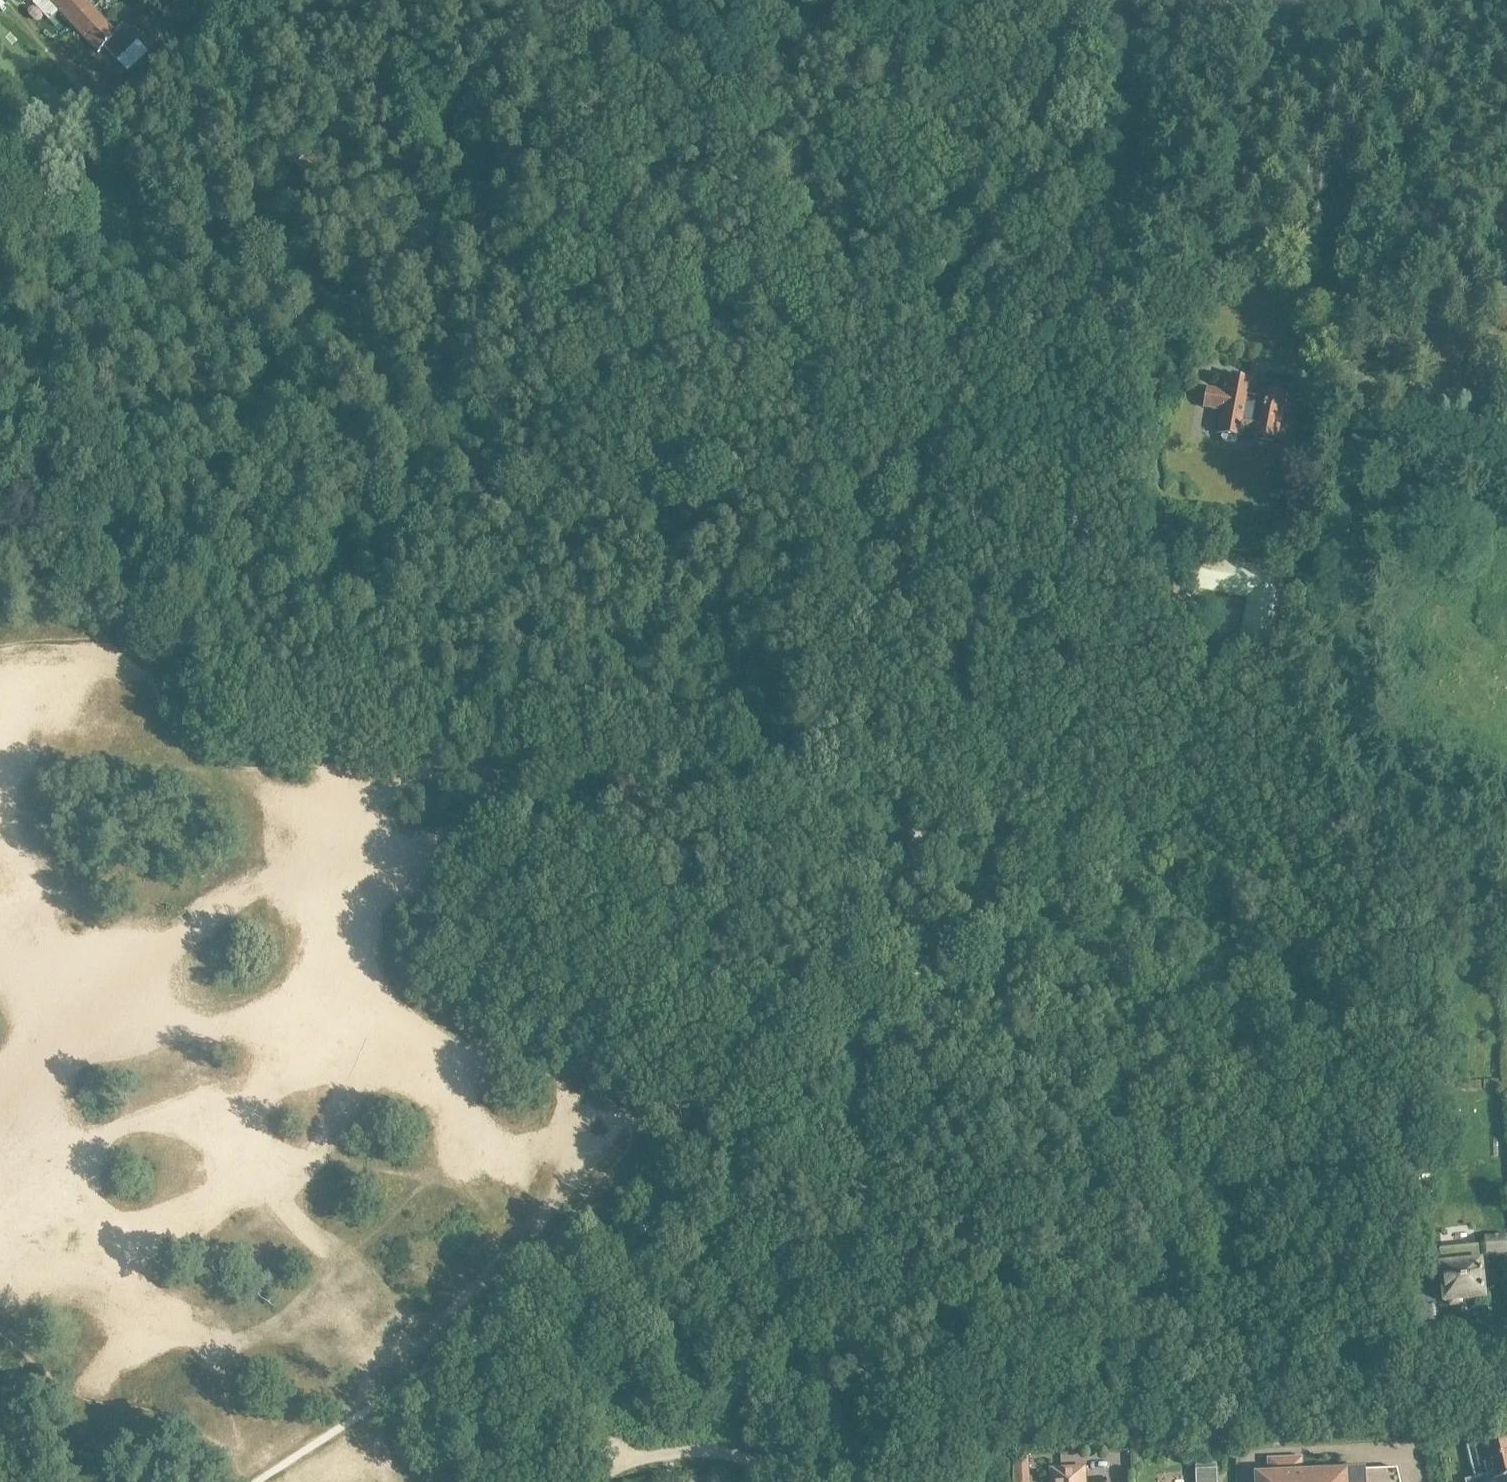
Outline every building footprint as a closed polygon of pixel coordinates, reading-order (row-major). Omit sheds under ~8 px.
[(70,22),(83,10),(89,5),(84,0),(50,0),(70,22)] [(83,10),(70,22),(79,32),(83,36),(98,53),(103,49),(127,75),(149,55),(127,32),(122,26),(115,33),(112,31),(89,5),(83,10)] [(329,138),(295,165),(311,185),(345,158),(329,138)] [(1217,412),(1213,435),(1218,436),(1217,438),(1220,442),(1229,443),(1233,441),(1233,439),(1238,440),(1241,427),(1249,429),(1247,437),(1280,444),(1284,426),(1278,425),(1283,396),(1256,391),(1255,395),(1247,394),(1250,382),(1221,377),(1218,391),(1203,388),(1199,409),(1217,412)] [(1487,410),(1485,419),(1506,425),(1506,416),(1487,410)] [(1280,636),(1288,595),(1281,593),(1282,588),(1280,587),(1282,574),(1194,559),(1188,588),(1247,599),(1239,648),(1268,653),(1271,635),(1280,636)] [(1488,1254),(1506,1253),(1506,1242),(1506,1238),(1486,1239),(1488,1254)] [(1483,1299),(1481,1277),(1479,1263),(1471,1263),(1471,1258),(1450,1260),(1451,1266),(1440,1267),(1444,1302),(1451,1302),(1451,1305),(1460,1304),(1459,1301),(1483,1299)] [(1477,1446),(1481,1464),(1486,1463),(1488,1475),(1465,1480),(1465,1481),(1506,1481),(1506,1438),(1477,1446)] [(1233,1447),(1220,1448),(1220,1458),(1234,1457),(1233,1447)] [(1028,1457),(1015,1458),(1015,1471),(1023,1470),(1029,1464),(1028,1457)] [(1397,1469),(1344,1471),(1344,1473),(1302,1475),(1301,1459),(1269,1460),(1269,1476),(1257,1477),(1257,1481),(1400,1481),(1397,1469)] [(1084,1469),(1051,1470),(1051,1481),(1085,1481),(1084,1469)] [(1216,1470),(1195,1470),(1196,1481),(1217,1481),(1216,1470)]
